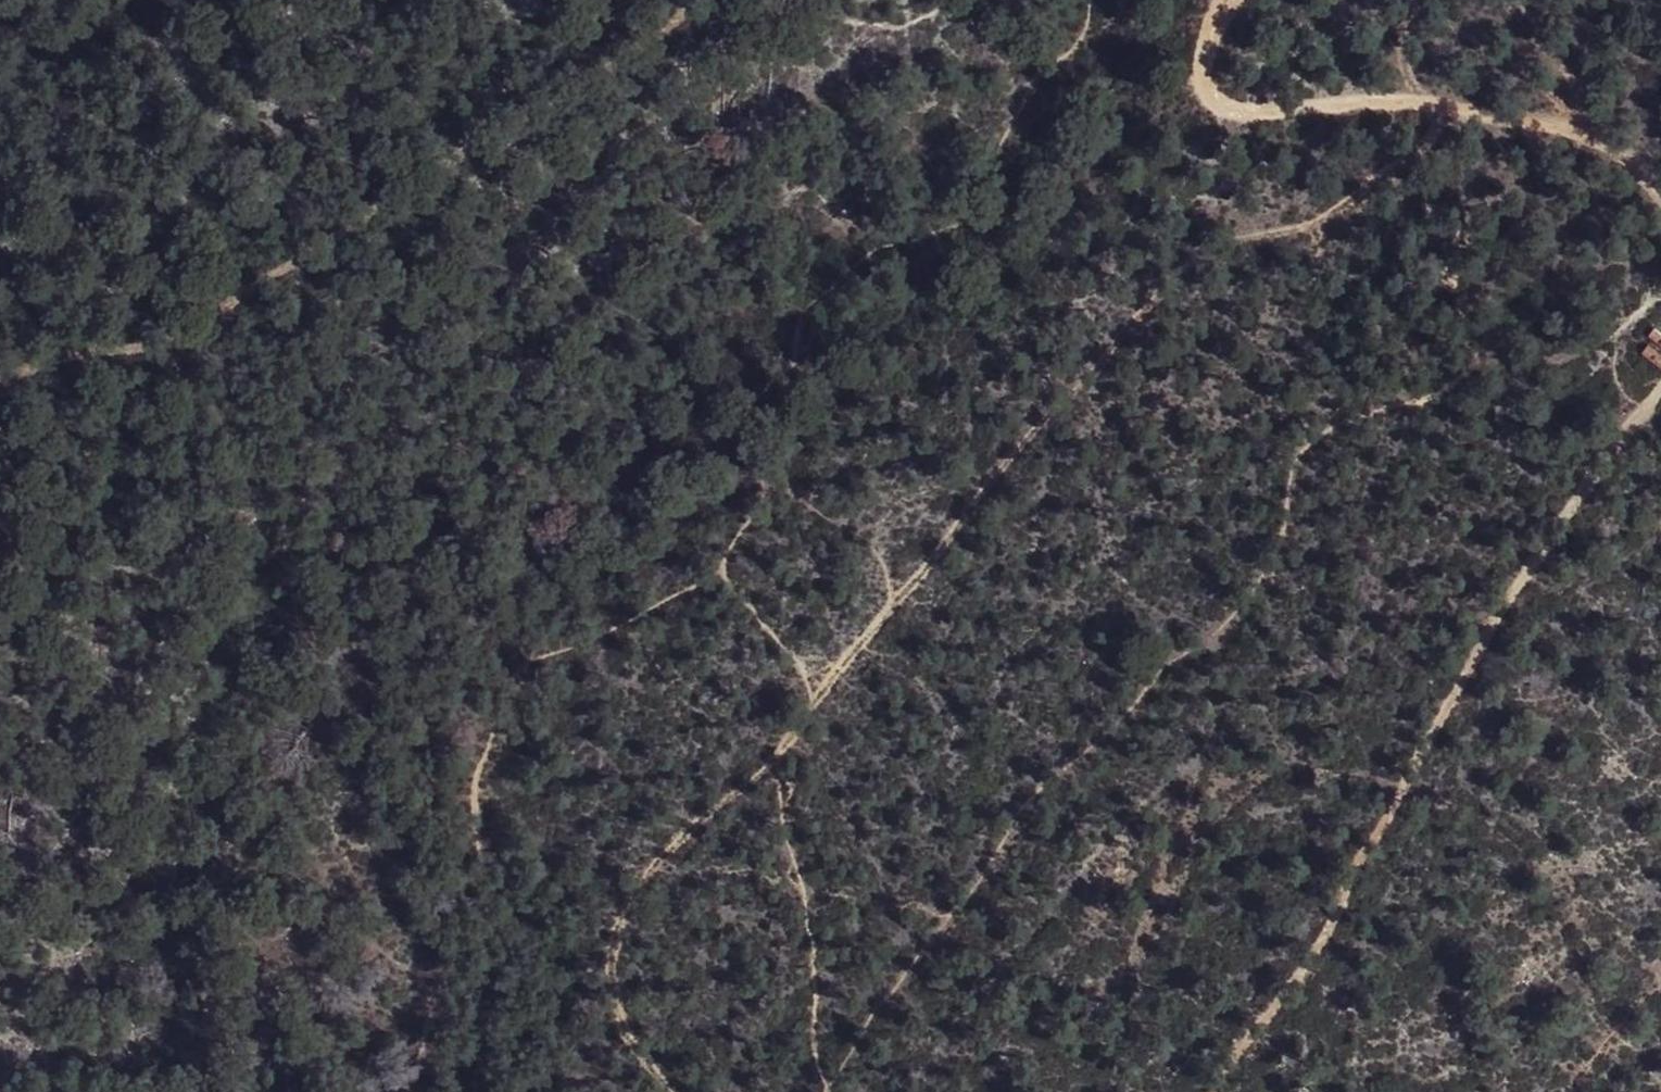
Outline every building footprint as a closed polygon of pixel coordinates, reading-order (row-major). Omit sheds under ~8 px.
[(1652,314),(1646,319),(1660,335),(1660,323),(1652,314)] [(1660,348),(1637,328),(1631,334),(1654,355),(1660,348)]
